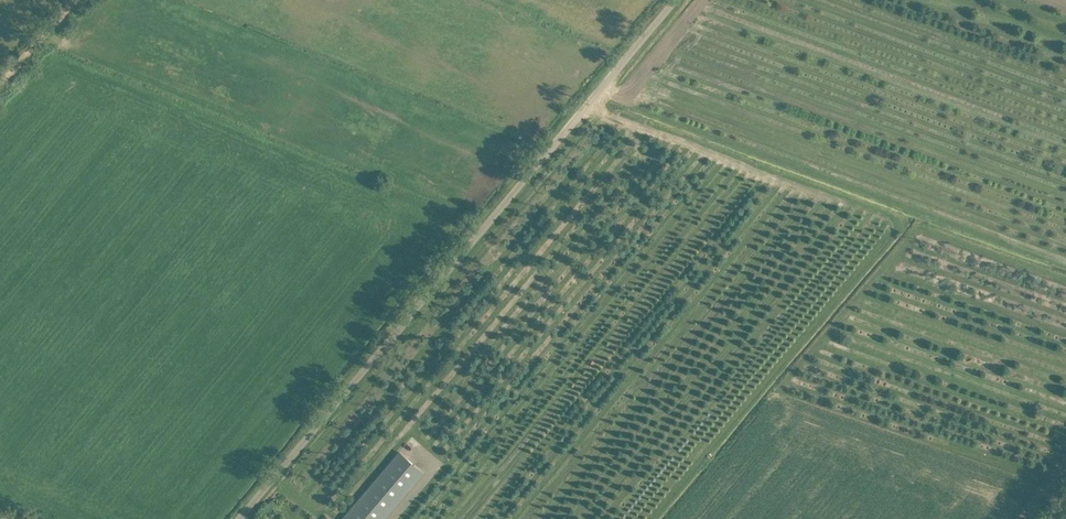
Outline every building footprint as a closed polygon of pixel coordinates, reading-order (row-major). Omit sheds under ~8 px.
[(424,471),(400,451),(342,518),(383,518),(424,471)]
